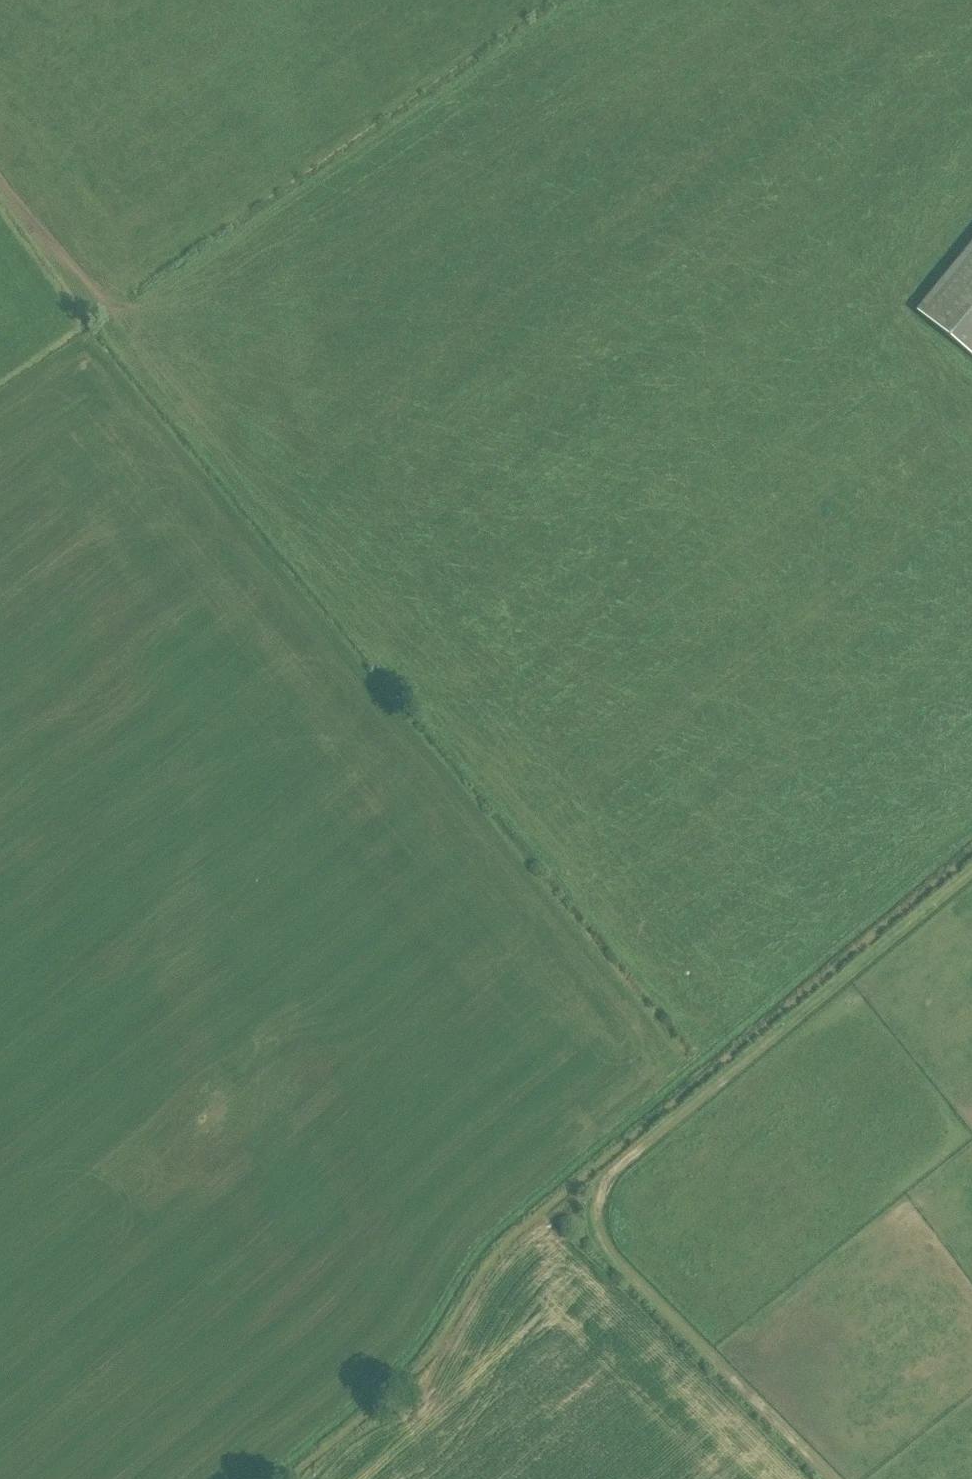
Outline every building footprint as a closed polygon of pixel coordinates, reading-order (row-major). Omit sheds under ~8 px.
[(918,313),(971,357),(971,247),(918,313)]
